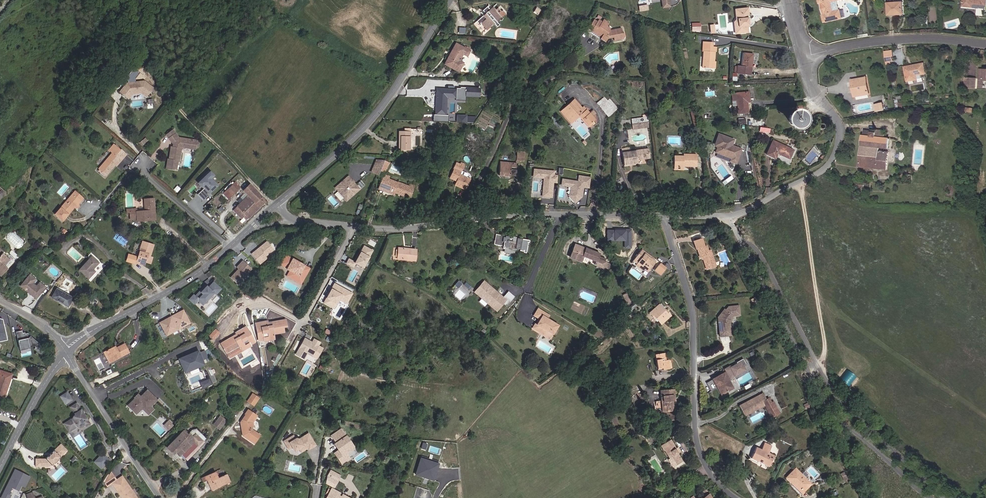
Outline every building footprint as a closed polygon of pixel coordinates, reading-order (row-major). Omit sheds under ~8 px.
[(837,0),(838,0),(819,0),(820,3),(820,4),(822,3),(825,14),(823,15),(824,22),(841,18),(837,0)] [(904,13),(903,2),(888,3),(889,15),(897,15),(897,14),(904,13)] [(497,21),(501,18),(499,16),(500,16),(498,14),(498,15),(495,11),(496,10),(493,7),(490,10),(487,7),(482,11),(483,12),(481,13),(483,16),(476,22),(479,25),(481,23),(487,30),(492,26),(491,25),(493,23),(497,27),(499,25),(496,21),(497,20),(497,21)] [(747,23),(747,21),(748,20),(747,16),(749,16),(748,9),(735,10),(736,16),(737,17),(737,20),(735,21),(734,22),(734,26),(736,27),(737,27),(738,33),(748,32),(747,27),(749,27),(748,24),(747,23)] [(622,33),(621,28),(608,31),(605,29),(607,26),(604,25),(606,22),(603,20),(601,22),(598,20),(597,22),(593,20),(589,27),(592,29),(591,31),(591,32),(590,33),(605,42),(607,39),(613,37),(614,40),(623,38),(623,37),(625,37),(624,33),(622,33)] [(714,62),(714,52),(711,52),(711,47),(712,43),(703,42),(702,51),(704,51),(702,68),(715,69),(715,62),(714,62)] [(459,61),(463,54),(467,56),(469,51),(470,49),(466,47),(465,49),(456,44),(444,64),(458,72),(461,67),(457,64),(459,61)] [(894,61),(892,51),(884,52),(886,62),(890,61),(894,61)] [(750,75),(753,54),(743,53),(742,67),(737,66),(737,74),(750,75)] [(925,74),(924,63),(904,67),(907,82),(917,80),(916,76),(925,74)] [(869,94),(866,78),(856,80),(851,80),(853,87),(854,87),(856,97),(869,94)] [(152,87),(143,80),(126,82),(119,91),(127,97),(131,93),(141,91),(145,95),(152,87)] [(975,89),(976,80),(965,80),(965,88),(975,89)] [(456,99),(466,100),(467,87),(457,87),(456,99)] [(446,115),(446,97),(455,98),(456,90),(437,89),(436,105),(437,105),(437,115),(438,115),(438,120),(445,120),(445,115),(446,115)] [(749,102),(748,92),(732,94),(733,100),(737,100),(737,106),(738,114),(748,112),(747,102),(749,102)] [(617,108),(610,100),(608,102),(604,97),(597,104),(608,116),(617,108)] [(589,114),(586,110),(584,111),(582,109),(574,100),(567,106),(568,108),(562,113),(571,123),(579,116),(589,127),(592,124),(593,125),(595,123),(593,121),(595,119),(592,117),(593,116),(590,113),(589,114)] [(884,110),(882,103),(875,105),(876,112),(884,110)] [(800,120),(800,118),(799,116),(798,115),(797,114),(796,114),(794,114),(793,114),(791,116),(790,117),(789,119),(789,121),(790,122),(791,124),(792,125),(794,125),(795,125),(797,125),(798,124),(799,124),(800,122),(800,120)] [(410,150),(410,129),(405,129),(405,132),(399,132),(399,141),(400,141),(400,150),(410,150)] [(888,149),(889,138),(885,138),(885,131),(876,130),(876,133),(871,132),(871,131),(864,130),(863,136),(862,135),(858,167),(886,170),(888,152),(878,151),(879,148),(888,149)] [(177,161),(180,149),(182,147),(190,149),(191,139),(177,137),(174,133),(168,138),(172,144),(171,147),(169,147),(168,159),(166,159),(165,168),(175,170),(176,161),(177,161)] [(733,140),(718,134),(714,146),(717,147),(715,152),(731,158),(729,161),(735,163),(740,149),(731,146),(733,140)] [(789,159),(793,150),(772,141),(766,155),(774,159),(777,153),(789,159)] [(108,149),(112,152),(114,154),(120,147),(114,142),(108,149)] [(128,154),(120,147),(114,154),(112,152),(102,165),(99,167),(100,168),(99,169),(105,175),(106,174),(107,174),(109,171),(115,165),(120,159),(122,161),(128,154)] [(443,156),(445,151),(446,152),(447,150),(443,148),(438,157),(442,159),(443,157),(443,156)] [(650,159),(648,148),(635,150),(635,151),(630,152),(629,148),(621,149),(623,167),(637,165),(637,160),(650,159)] [(524,161),(525,153),(517,152),(516,160),(524,161)] [(696,167),(697,155),(683,155),(683,157),(674,156),(673,168),(674,168),(682,168),(683,168),(683,165),(685,165),(685,166),(696,167)] [(47,160),(44,157),(38,163),(41,166),(47,160)] [(380,170),(384,161),(376,160),(371,172),(378,175),(380,170)] [(510,175),(511,167),(516,168),(516,163),(500,162),(499,176),(510,177),(510,175)] [(462,171),(465,165),(460,163),(460,164),(456,163),(453,168),(454,169),(449,178),(456,181),(455,183),(462,186),(461,188),(465,190),(470,179),(466,177),(459,174),(460,172),(461,172),(462,171)] [(557,182),(558,176),(553,176),(554,172),(534,170),(533,177),(544,178),(542,196),(551,197),(553,182),(557,182)] [(217,185),(210,178),(207,174),(198,183),(201,186),(203,185),(209,192),(217,185)] [(410,198),(414,186),(410,185),(409,187),(398,182),(398,183),(388,179),(389,176),(385,175),(382,181),(386,183),(384,190),(390,192),(392,189),(395,191),(394,193),(395,193),(400,195),(400,193),(403,194),(402,196),(410,198)] [(581,191),(582,187),(589,188),(590,178),(580,177),(579,182),(563,180),(563,185),(571,187),(570,191),(572,192),(568,196),(575,203),(581,197),(582,192),(581,191)] [(358,189),(355,186),(351,188),(348,184),(351,182),(348,178),(337,188),(347,199),(358,189)] [(384,190),(386,183),(382,181),(379,190),(393,196),(395,193),(394,193),(395,191),(392,189),(390,192),(384,190)] [(247,220),(265,203),(266,201),(250,184),(243,191),(247,196),(234,210),(244,220),(247,220)] [(209,192),(203,185),(201,186),(203,188),(209,194),(210,193),(209,192)] [(228,200),(236,192),(232,186),(223,194),(228,200)] [(209,194),(203,188),(197,194),(203,200),(209,194)] [(75,190),(73,194),(81,201),(75,208),(78,211),(82,207),(80,205),(85,199),(75,190)] [(81,201),(73,194),(55,214),(64,222),(75,208),(81,201)] [(137,213),(130,213),(131,221),(137,221),(137,223),(147,222),(147,219),(152,219),(152,212),(154,212),(154,199),(144,200),(145,213),(137,213)] [(631,248),(632,229),(607,228),(606,240),(624,240),(623,248),(631,248)] [(527,250),(528,241),(528,239),(523,238),(522,238),(518,237),(517,237),(510,236),(510,235),(506,235),(506,236),(504,236),(504,234),(496,233),(494,243),(495,243),(495,244),(503,245),(503,248),(504,248),(505,245),(506,246),(505,251),(514,252),(515,247),(518,248),(519,248),(522,248),(521,250),(525,250),(527,250)] [(596,263),(596,261),(598,255),(598,253),(592,251),(593,248),(568,241),(564,256),(576,260),(577,254),(587,257),(587,260),(596,263)] [(137,263),(141,265),(142,261),(147,263),(152,264),(154,257),(151,256),(149,256),(152,245),(144,242),(139,257),(130,255),(128,262),(136,264),(137,263)] [(267,257),(265,255),(273,248),(267,242),(264,244),(263,243),(252,253),(260,263),(267,257)] [(363,244),(355,260),(348,257),(346,263),(363,271),(373,249),(363,244)] [(701,255),(705,265),(714,262),(711,253),(708,254),(707,250),(706,245),(696,248),(698,256),(701,255)] [(0,276),(8,268),(4,264),(9,259),(2,252),(3,251),(0,248),(0,275),(0,276)] [(415,252),(399,249),(397,259),(412,263),(415,252)] [(641,252),(635,261),(645,269),(649,272),(657,262),(650,258),(649,259),(641,252)] [(292,277),(303,283),(310,270),(305,267),(306,265),(295,258),(294,259),(287,255),(283,263),(290,266),(289,268),(292,270),(295,272),(294,273),(295,273),(292,277)] [(95,259),(83,274),(92,282),(99,274),(96,271),(102,265),(95,259)] [(252,268),(243,260),(238,267),(241,269),(238,272),(237,271),(232,277),(240,284),(246,279),(244,277),(252,268)] [(661,275),(667,267),(660,262),(654,270),(661,275)] [(45,288),(39,283),(36,287),(34,287),(32,286),(32,284),(36,280),(30,275),(20,286),(26,291),(27,291),(29,293),(29,295),(35,300),(45,288)] [(485,277),(477,286),(493,301),(494,299),(500,304),(505,298),(507,300),(510,297),(508,295),(508,296),(505,294),(506,293),(505,292),(504,293),(499,289),(498,290),(496,288),(497,288),(485,277)] [(215,294),(214,293),(220,287),(212,281),(207,287),(205,285),(200,291),(199,290),(194,295),(192,294),(189,298),(194,303),(197,299),(202,303),(208,297),(211,299),(215,294)] [(333,282),(323,302),(334,308),(339,300),(347,304),(353,292),(333,282)] [(514,294),(508,288),(505,292),(506,293),(505,294),(508,296),(508,295),(510,297),(511,298),(514,294)] [(57,290),(52,298),(68,308),(73,300),(57,290)] [(649,312),(652,315),(654,314),(656,316),(661,322),(671,314),(667,310),(666,311),(664,309),(658,303),(649,312)] [(724,310),(722,309),(716,317),(718,337),(729,336),(728,323),(729,323),(729,319),(731,316),(738,316),(737,306),(726,307),(724,310)] [(536,307),(531,314),(535,317),(534,320),(536,321),(542,311),(536,307)] [(183,309),(160,322),(167,335),(190,322),(183,309)] [(556,324),(545,317),(547,314),(542,311),(536,321),(534,323),(532,322),(530,326),(536,331),(539,326),(543,329),(550,333),(556,324)] [(257,322),(261,340),(266,339),(266,340),(277,339),(276,333),(286,331),(285,327),(288,326),(287,318),(270,322),(269,319),(257,322)] [(257,322),(246,325),(255,341),(261,340),(257,322)] [(255,341),(246,325),(235,332),(236,333),(220,343),(224,349),(227,347),(229,351),(239,346),(242,351),(251,345),(251,344),(255,341)] [(216,328),(209,334),(213,339),(221,333),(216,328)] [(38,343),(29,336),(30,335),(27,333),(22,334),(21,331),(15,332),(18,348),(24,347),(25,348),(33,346),(34,347),(33,349),(40,354),(45,348),(38,343)] [(296,354),(315,363),(319,355),(315,353),(319,344),(304,337),(296,354)] [(116,347),(108,351),(114,362),(130,353),(125,345),(121,346),(122,348),(118,350),(116,347)] [(114,362),(108,351),(106,353),(112,363),(114,362)] [(202,365),(198,352),(180,358),(184,371),(202,365)] [(660,367),(660,369),(666,369),(665,360),(662,360),(661,359),(663,359),(663,353),(654,354),(655,367),(660,367)] [(732,390),(728,383),(730,382),(729,381),(743,373),(741,370),(744,368),(741,362),(734,366),(735,368),(730,371),(729,369),(724,372),(725,375),(724,376),(723,375),(705,385),(710,394),(716,390),(719,388),(723,395),(732,390)] [(3,398),(10,374),(1,372),(0,376),(0,397),(3,398)] [(201,388),(211,384),(209,378),(199,381),(201,388)] [(670,397),(672,396),(672,389),(657,390),(659,413),(670,412),(669,401),(671,401),(670,397)] [(149,407),(157,399),(147,390),(141,396),(137,399),(135,397),(135,398),(128,405),(136,413),(141,408),(143,408),(145,411),(149,407)] [(66,392),(60,396),(65,403),(71,399),(66,392)] [(251,395),(247,401),(254,405),(257,398),(251,395)] [(736,408),(741,416),(750,412),(750,413),(761,407),(762,407),(764,406),(768,415),(766,416),(768,420),(777,416),(770,403),(768,404),(767,402),(765,404),(760,395),(736,408)] [(80,409),(76,402),(70,406),(74,413),(75,414),(73,415),(72,418),(64,423),(68,430),(76,426),(79,427),(83,424),(83,422),(87,419),(80,409)] [(245,413),(246,415),(241,422),(244,424),(244,429),(242,432),(243,435),(254,443),(260,435),(251,429),(253,425),(253,422),(257,416),(248,409),(245,413)] [(224,422),(218,418),(214,424),(220,428),(224,422)] [(172,425),(168,421),(164,426),(168,430),(172,425)] [(182,455),(194,442),(198,446),(203,441),(198,436),(200,433),(197,430),(193,431),(190,434),(188,435),(184,431),(168,448),(173,453),(176,450),(181,456),(182,455)] [(342,431),(332,438),(340,448),(338,450),(339,452),(335,455),(343,466),(351,461),(348,456),(354,452),(348,443),(350,442),(342,431)] [(308,447),(310,446),(310,444),(315,440),(311,433),(302,439),(298,439),(296,436),(287,442),(291,450),(295,448),(302,449),(305,452),(309,450),(308,447)] [(318,445),(315,440),(310,444),(310,446),(312,449),(318,445)] [(668,460),(671,468),(679,465),(675,456),(673,451),(668,441),(658,446),(660,450),(661,450),(667,461),(668,460)] [(187,460),(199,447),(198,446),(194,442),(182,455),(187,460)] [(66,450),(60,443),(44,458),(35,458),(35,466),(48,467),(51,463),(52,464),(54,462),(56,463),(59,459),(59,457),(66,450)] [(762,450),(756,448),(751,459),(758,463),(760,459),(763,461),(761,464),(769,468),(774,457),(770,455),(773,448),(770,446),(771,445),(769,444),(768,445),(765,443),(762,450)] [(102,466),(109,457),(102,452),(95,461),(102,466)] [(431,481),(436,464),(418,459),(414,476),(431,481)] [(23,480),(27,482),(29,477),(15,470),(1,497),(6,497),(8,494),(11,487),(18,490),(21,485),(23,480)] [(343,473),(333,470),(331,476),(341,479),(343,473)] [(787,479),(792,484),(791,485),(801,497),(805,493),(803,491),(810,485),(811,486),(812,485),(807,480),(806,481),(796,471),(787,479)] [(209,482),(210,485),(213,484),(215,490),(226,486),(223,478),(218,480),(216,473),(203,478),(204,483),(209,482)] [(112,483),(114,482),(109,475),(105,482),(108,486),(112,483)] [(112,483),(122,497),(137,497),(135,495),(134,495),(121,477),(112,483)]
